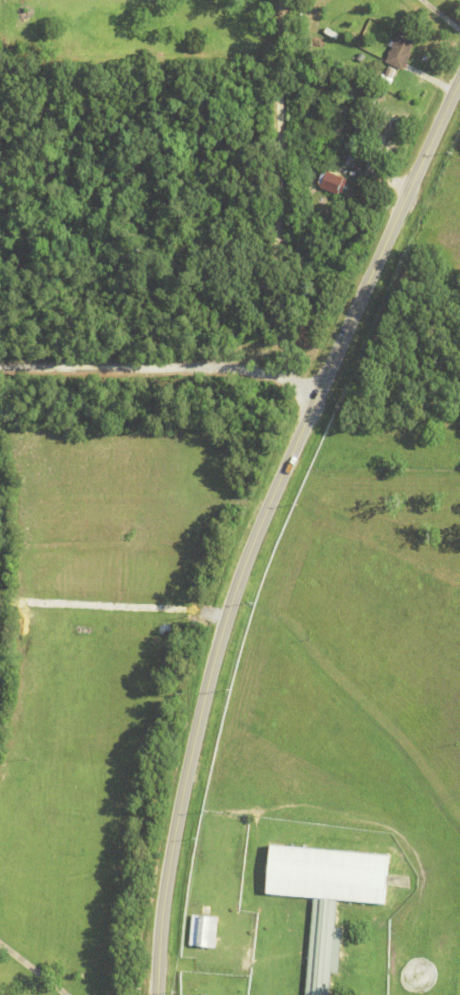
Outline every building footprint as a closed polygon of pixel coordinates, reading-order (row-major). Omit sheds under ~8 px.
[(324,30),(327,26),(338,33),(336,37),(324,30)] [(385,60),(400,30),(416,38),(410,50),(412,51),(403,69),(385,60)] [(333,137),(337,134),(344,142),(340,145),(333,137)] [(344,177),(347,179),(342,193),(338,191),(337,193),(321,186),(322,183),(318,182),(323,170),(326,172),(327,170),(344,176),(344,177)] [(331,973),(329,994),(305,994),(314,897),(267,893),(271,844),(389,855),(385,904),(338,900),(335,928),(343,928),(339,974),(331,973)] [(190,945),(193,915),(211,917),(208,947),(190,945)] [(374,942),(382,942),(382,954),(374,954),(374,942)]
